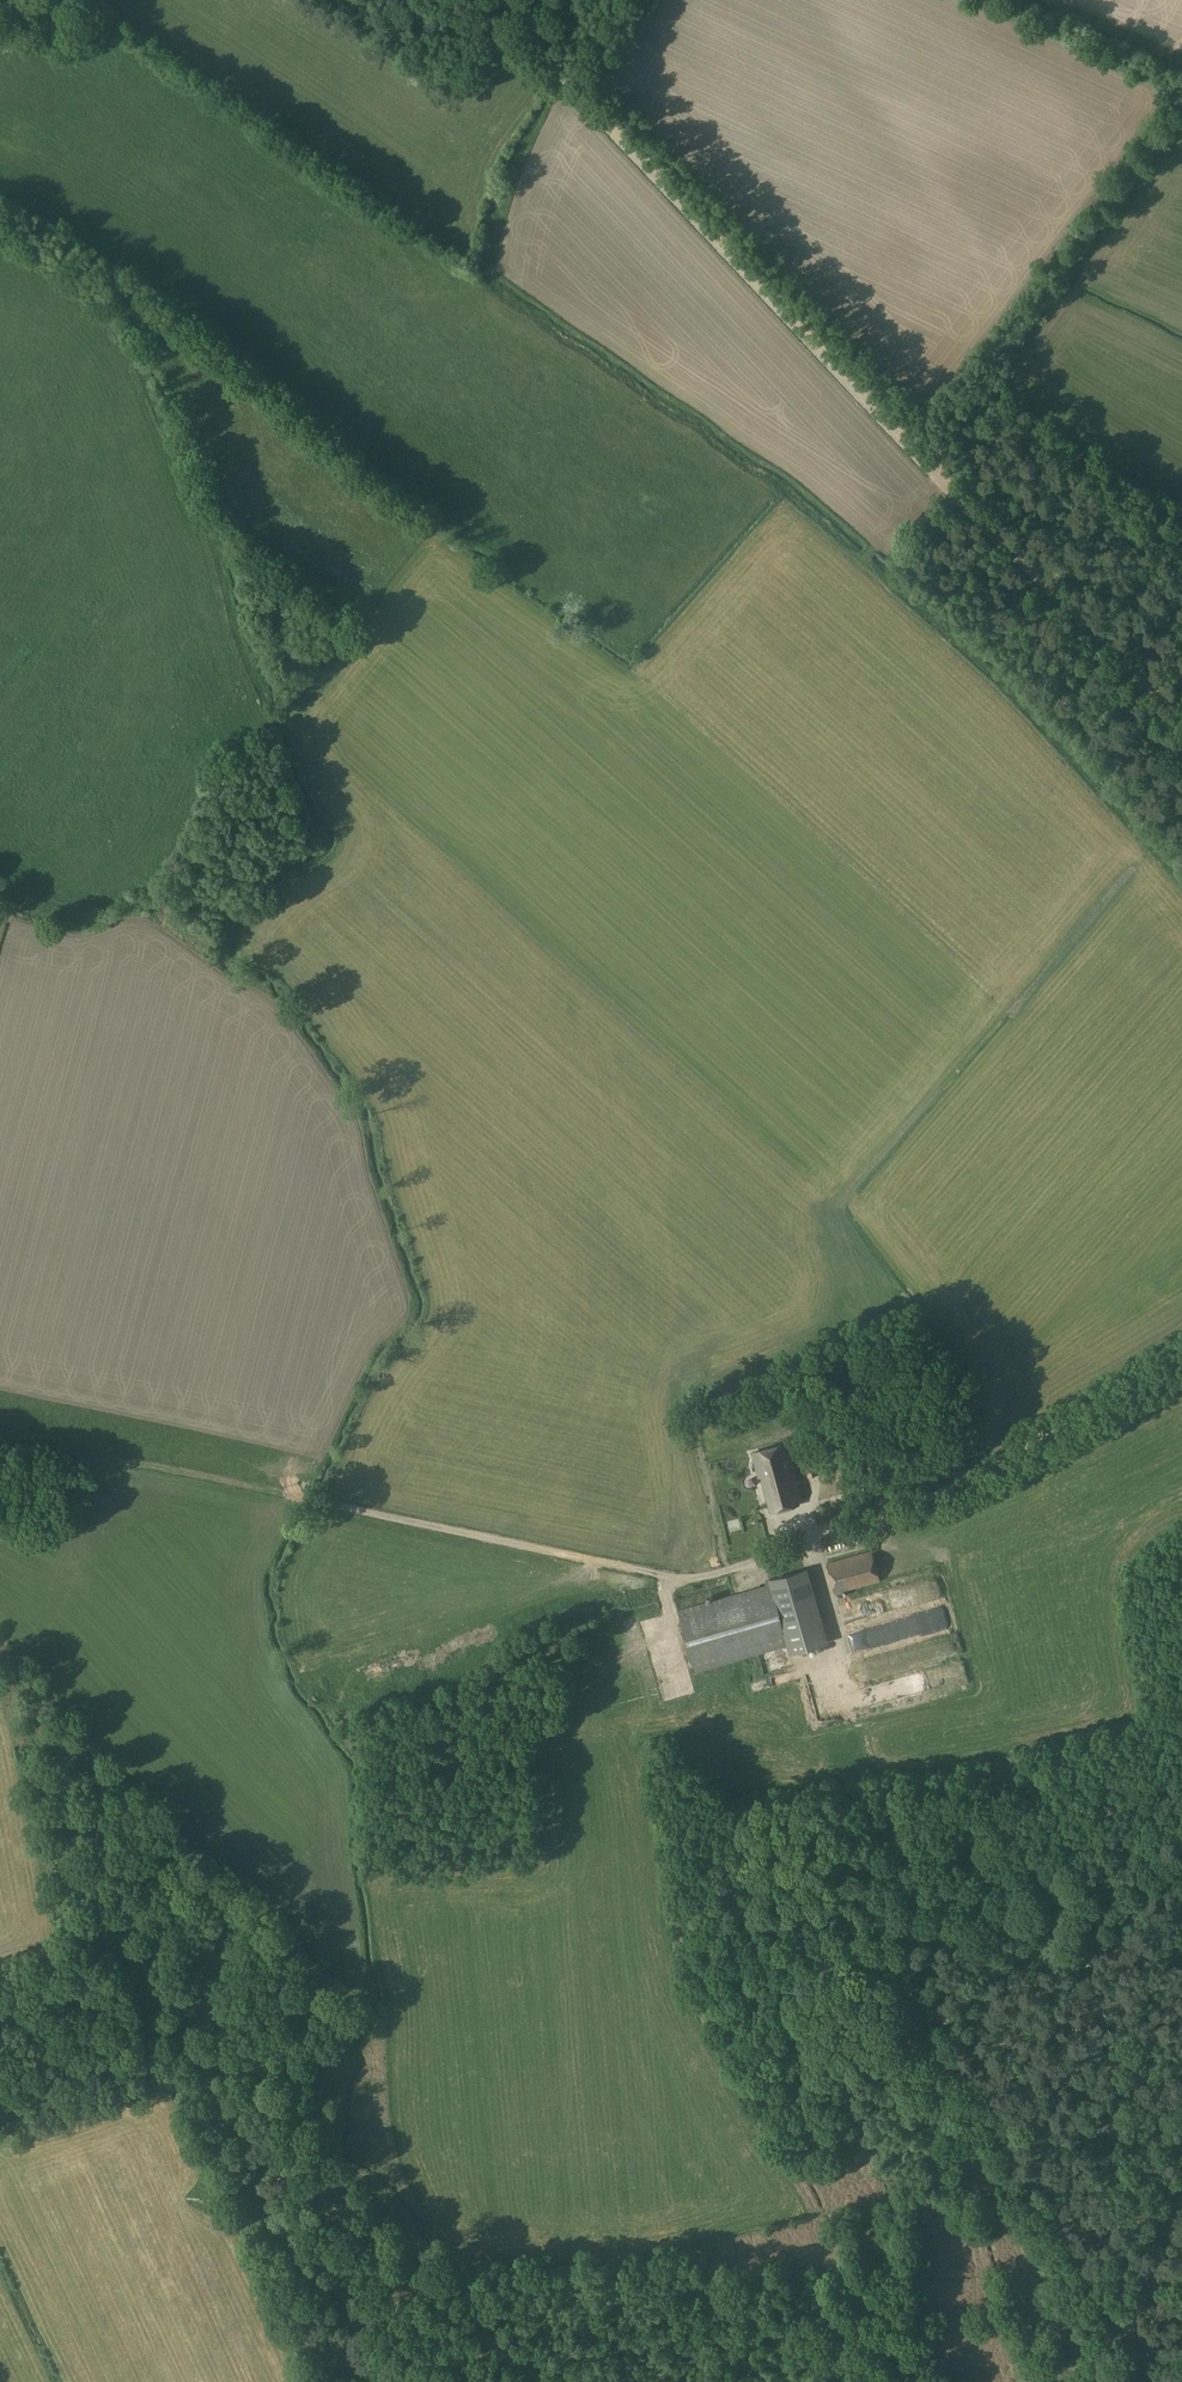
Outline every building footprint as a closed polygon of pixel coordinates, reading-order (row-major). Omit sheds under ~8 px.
[(800,1505),(791,1469),(793,1469),(786,1443),(752,1453),(759,1478),(761,1477),(770,1513),(800,1505)] [(808,1476),(817,1474),(809,1445),(800,1447),(808,1476)] [(828,1562),(836,1594),(880,1581),(872,1550),(828,1562)] [(762,1570),(744,1571),(745,1581),(762,1580),(762,1570)] [(770,1585),(791,1657),(829,1646),(808,1573),(770,1585)] [(787,1647),(770,1585),(678,1611),(695,1673),(787,1647)] [(882,1632),(907,1624),(905,1617),(880,1625),(882,1632)] [(858,1637),(876,1633),(874,1623),(856,1627),(858,1637)]
